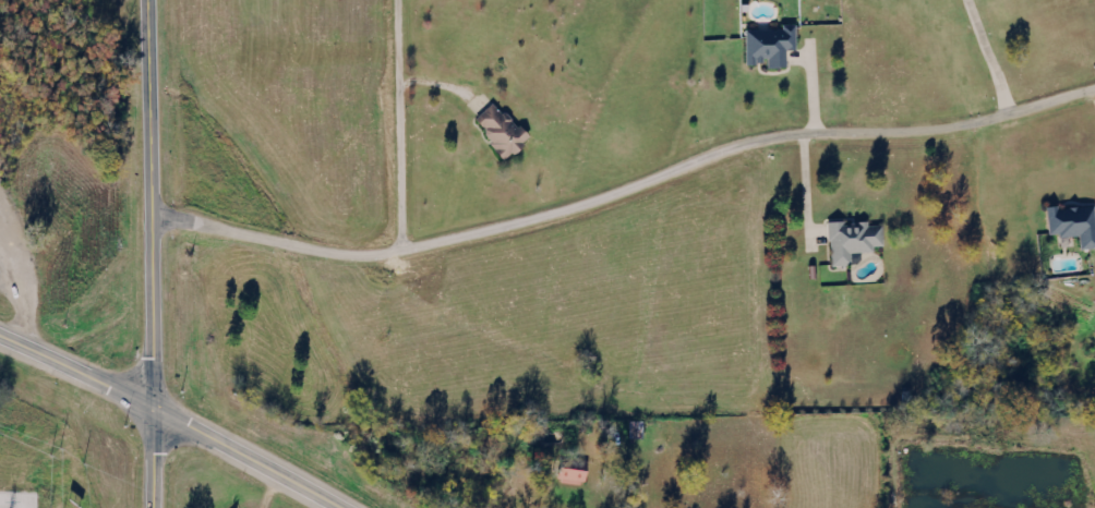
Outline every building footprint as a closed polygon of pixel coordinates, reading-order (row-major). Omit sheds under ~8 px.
[(752,66),(772,66),(772,69),(791,69),(791,50),(801,50),(800,28),(751,29),(752,66)] [(478,119),(486,128),(482,132),(490,137),(485,142),(496,152),(494,155),(502,162),(510,153),(514,156),(525,144),(521,141),(529,134),(516,123),(514,125),(508,120),(510,119),(501,110),(498,112),(491,105),(478,119)] [(1052,210),(1055,239),(1084,236),(1086,251),(1094,250),(1094,205),(1052,210)] [(836,268),(856,267),(856,254),(879,253),(879,248),(888,248),(887,226),(874,227),(874,222),(833,224),(836,268)] [(565,483),(592,487),(594,472),(567,468),(565,483)]
